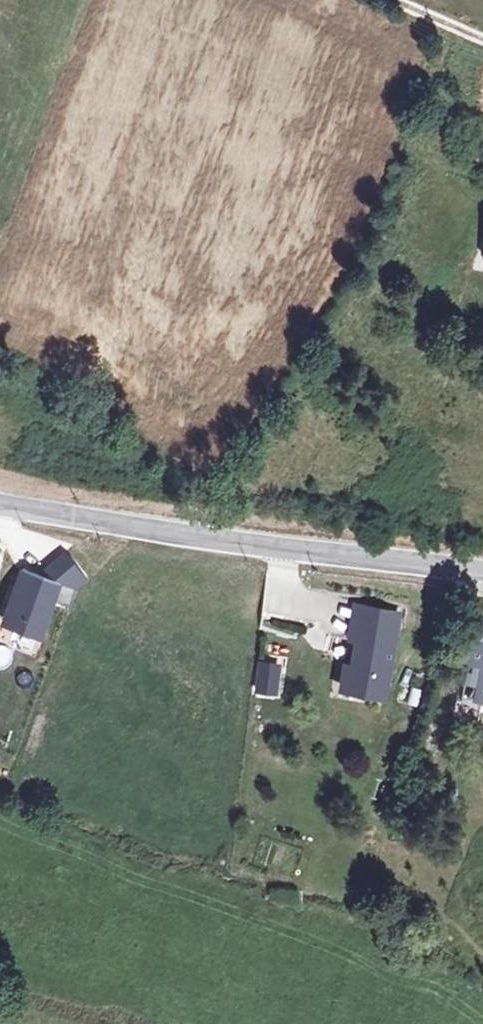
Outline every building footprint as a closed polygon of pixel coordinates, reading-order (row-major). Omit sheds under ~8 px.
[(88,579),(64,551),(35,575),(61,584),(54,605),(68,607),(74,591),(88,579)] [(19,570),(0,627),(42,643),(54,605),(61,584),(35,575),(19,570)] [(360,607),(348,605),(342,639),(349,640),(343,666),(337,665),(333,684),(354,689),(353,695),(375,698),(392,613),(360,607)] [(472,630),(455,704),(470,708),(471,701),(482,703),(482,633),(472,630)] [(13,650),(0,644),(0,668),(5,670),(13,650)] [(279,662),(257,660),(254,693),(277,695),(279,662)] [(272,890),(273,905),(297,904),(297,889),(272,890)]
